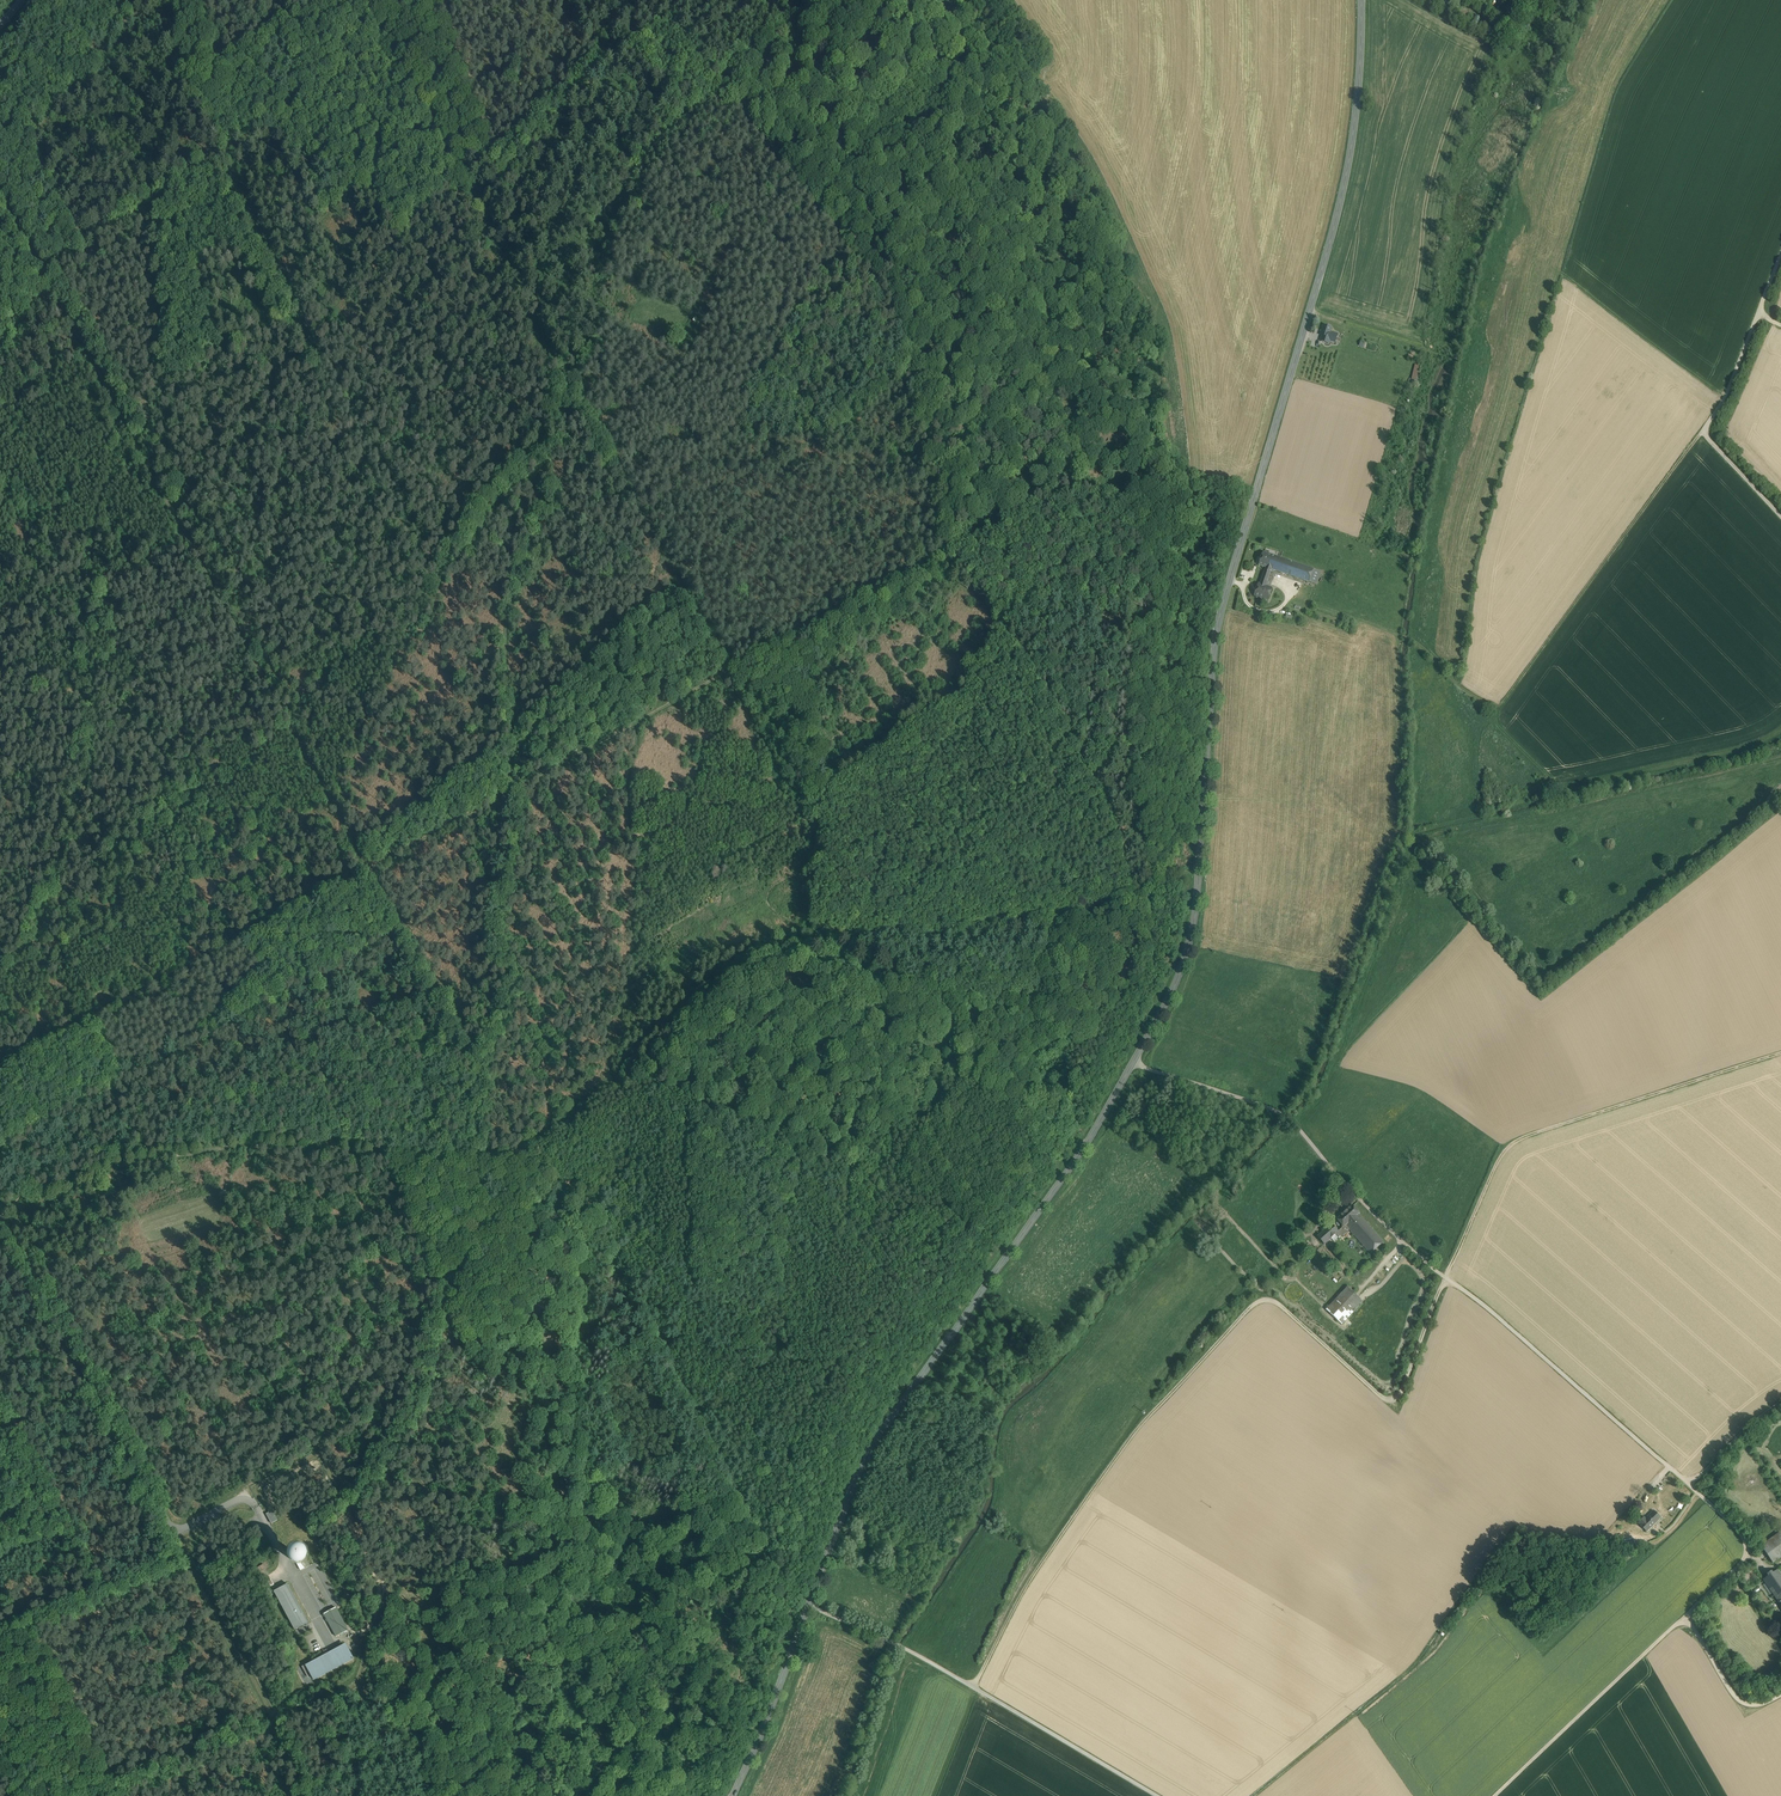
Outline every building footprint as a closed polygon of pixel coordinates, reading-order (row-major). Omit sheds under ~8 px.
[(1459,9),(1449,4),(1447,8),(1442,4),(1440,8),(1466,22),(1470,15),(1473,17),(1473,13),(1463,8),(1459,9)] [(1330,341),(1335,343),(1338,335),(1330,332),(1331,328),(1324,326),(1321,336),(1323,336),(1321,342),(1329,344),(1330,341)] [(1420,367),(1415,365),(1411,380),(1416,381),(1420,367)] [(1266,568),(1272,570),(1274,570),(1290,576),(1295,563),(1263,552),(1259,565),(1266,568)] [(1314,569),(1295,563),(1290,576),(1309,583),(1314,569)] [(1260,585),(1266,587),(1271,572),(1272,570),(1266,568),(1260,585)] [(1321,572),(1314,569),(1309,583),(1316,585),(1321,572)] [(1266,587),(1260,585),(1259,585),(1255,595),(1268,600),(1272,589),(1266,587)] [(1353,1205),(1337,1219),(1344,1227),(1346,1226),(1359,1214),(1360,1213),(1353,1205)] [(1384,1242),(1359,1214),(1346,1226),(1349,1230),(1371,1254),(1384,1242)] [(1332,1224),(1318,1237),(1324,1245),(1336,1234),(1339,1232),(1332,1224)] [(1344,1227),(1339,1232),(1336,1234),(1340,1239),(1349,1230),(1346,1226),(1344,1227)] [(1364,1301),(1348,1287),(1326,1310),(1342,1325),(1364,1301)] [(303,1432),(305,1437),(315,1432),(315,1433),(319,1431),(317,1426),(303,1432)] [(282,1507),(276,1494),(272,1496),(279,1509),(282,1507)] [(272,1511),(267,1514),(272,1523),(277,1520),(275,1516),(274,1516),(272,1511)] [(1646,1519),(1652,1526),(1653,1526),(1661,1518),(1654,1511),(1646,1519)] [(667,1517),(662,1525),(667,1528),(669,1524),(668,1524),(671,1519),(667,1517)] [(1652,1526),(1646,1519),(1644,1517),(1638,1523),(1647,1532),(1652,1526)] [(1761,1546),(1773,1563),(1780,1558),(1780,1532),(1761,1546)] [(308,1555),(306,1551),(302,1548),(298,1548),(293,1548),(290,1551),(287,1554),(286,1559),(287,1563),(289,1567),(293,1569),(297,1570),(302,1569),(305,1567),(308,1563),(309,1559),(308,1555)] [(263,1564),(256,1569),(259,1574),(266,1569),(263,1564)] [(1763,1580),(1780,1606),(1780,1575),(1777,1570),(1763,1580)] [(308,1622),(288,1584),(274,1592),(294,1630),(308,1622)] [(336,1608),(324,1614),(336,1637),(348,1630),(336,1608)] [(308,1630),(301,1634),(303,1638),(310,1634),(308,1630)] [(305,1666),(314,1682),(354,1660),(346,1644),(305,1666)]
